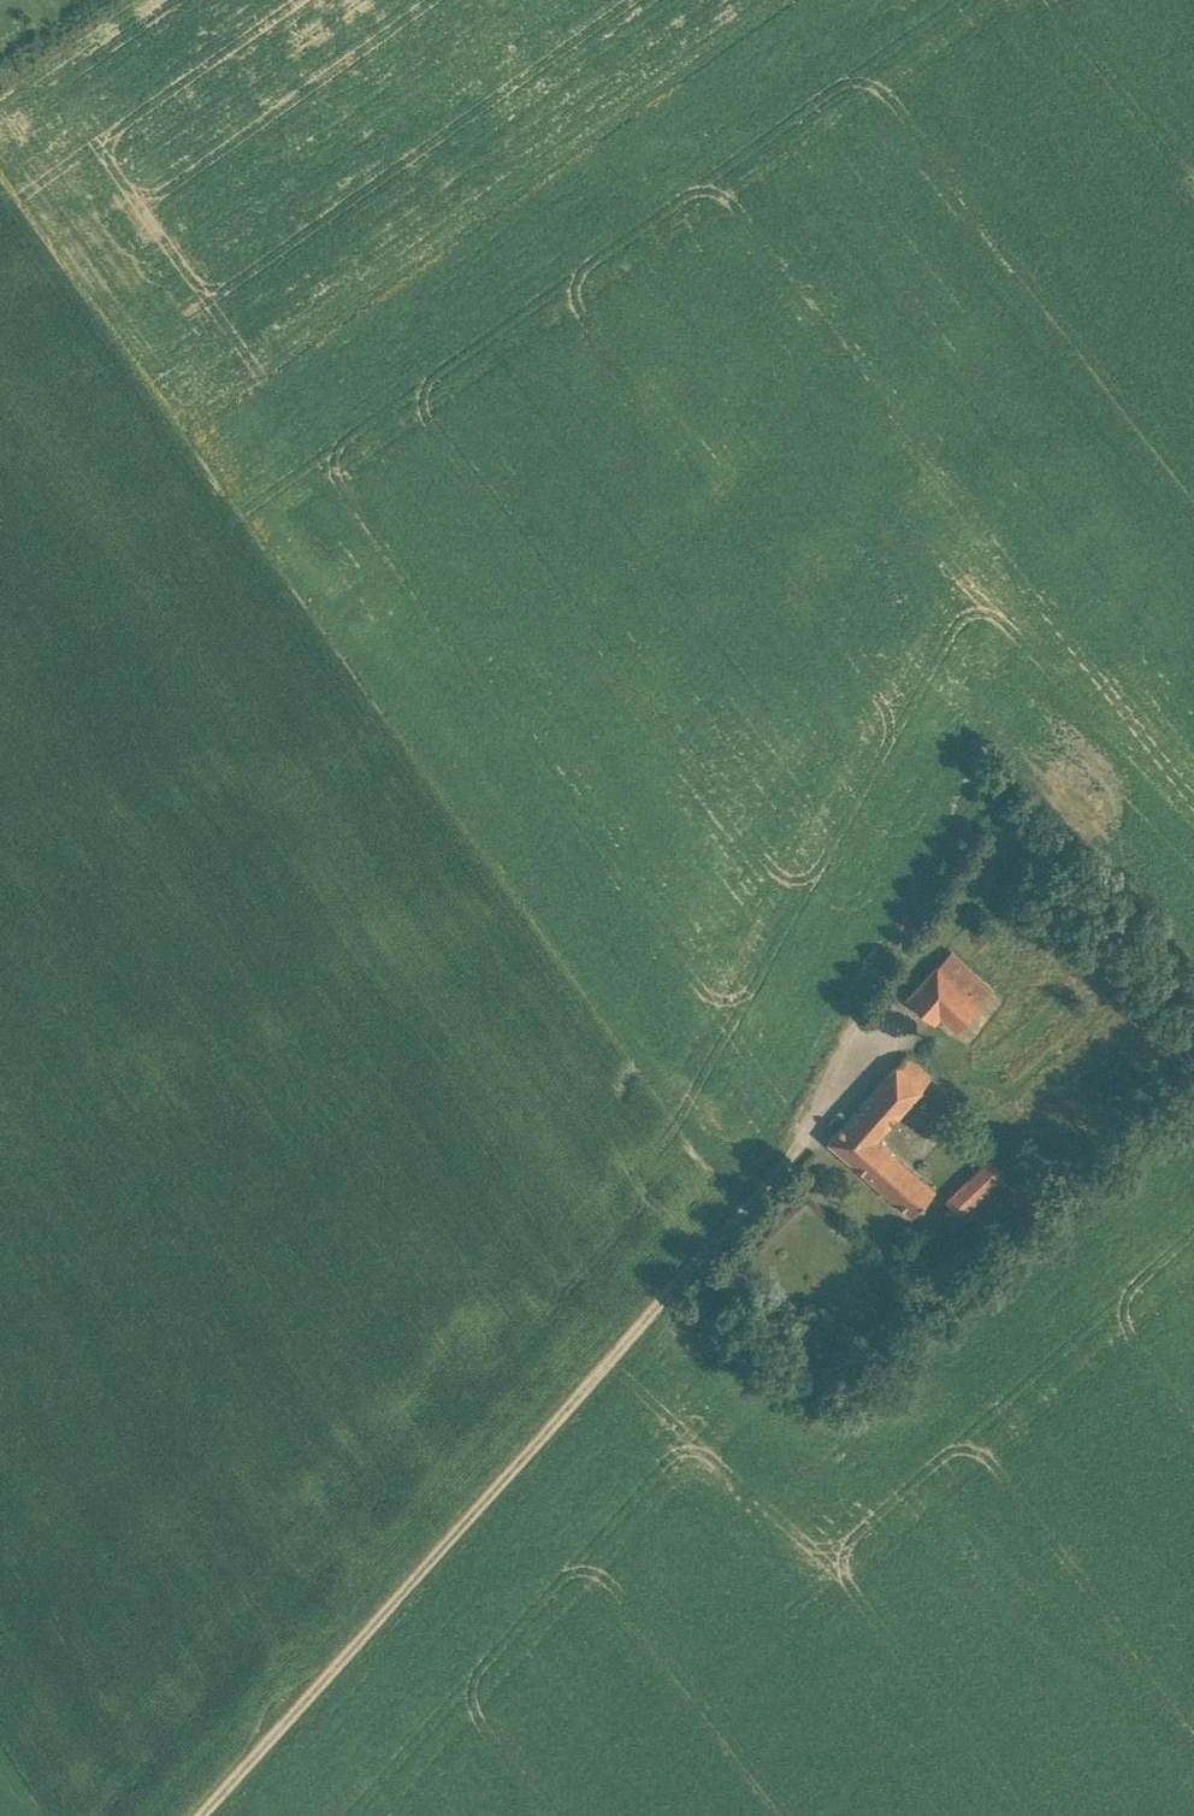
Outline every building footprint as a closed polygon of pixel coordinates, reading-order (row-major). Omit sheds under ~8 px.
[(907,995),(936,1021),(942,1014),(958,1029),(995,986),(952,948),(940,961),(939,960),(907,995)] [(829,1140),(912,1213),(936,1188),(877,1137),(932,1075),(907,1053),(829,1140)] [(981,1135),(993,1146),(1004,1135),(993,1124),(981,1135)] [(947,1198),(962,1214),(1008,1170),(992,1153),(947,1198)]
